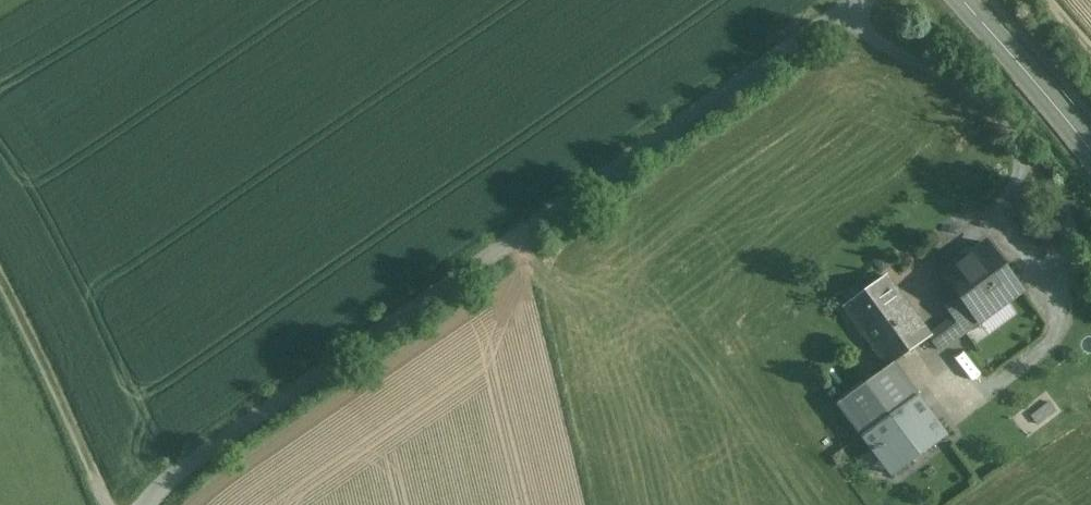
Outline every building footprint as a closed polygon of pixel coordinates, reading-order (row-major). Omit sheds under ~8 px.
[(987,237),(940,270),(954,289),(980,325),(981,326),(1027,293),(987,237)] [(886,368),(895,362),(932,335),(888,274),(841,307),(886,368)] [(980,325),(954,289),(940,298),(953,317),(932,332),(934,335),(930,339),(940,353),(980,325)] [(859,435),(918,393),(895,362),(886,368),(836,403),(859,435)] [(886,474),(945,431),(918,393),(859,435),(886,474)]
